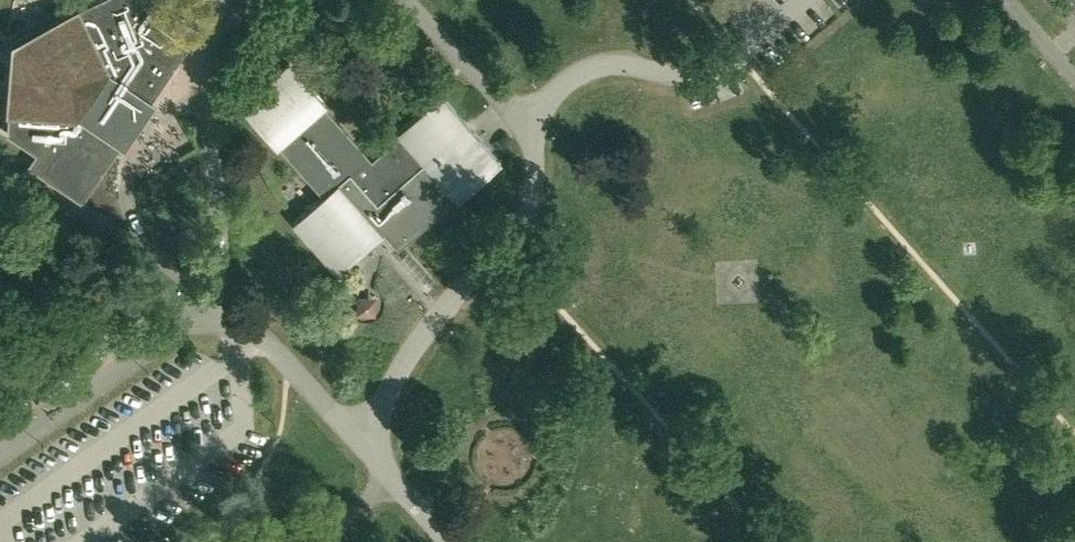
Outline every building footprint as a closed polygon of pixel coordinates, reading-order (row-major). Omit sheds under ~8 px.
[(197,29),(155,0),(98,0),(16,40),(9,133),(38,152),(30,164),(82,199),(118,145),(150,97),(197,29)] [(240,104),(276,146),(277,146),(279,144),(324,194),(293,221),(337,271),(383,230),(398,247),(456,196),(458,198),(500,161),(440,93),(398,130),(401,133),(372,159),(325,106),(326,104),(289,62),(240,104)] [(169,155),(199,147),(192,119),(162,126),(169,155)] [(387,318),(386,301),(370,302),(371,319),(387,318)]
